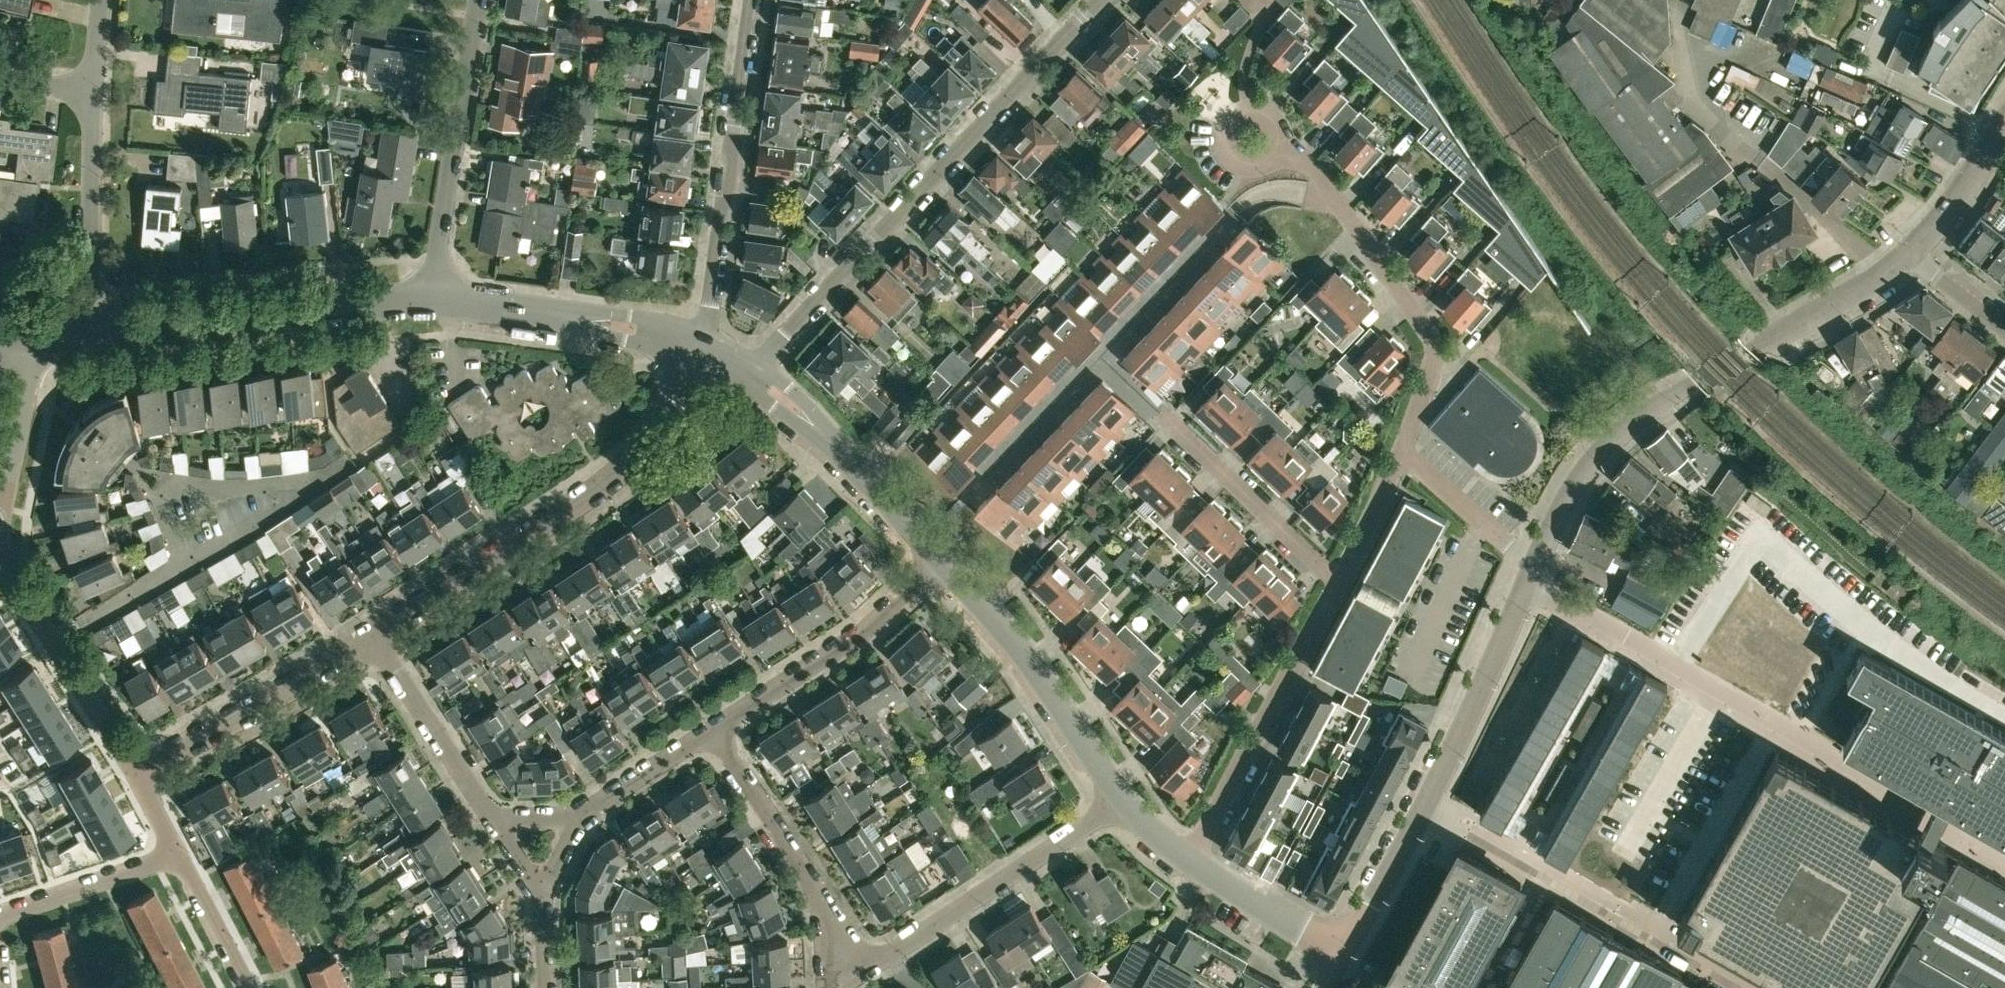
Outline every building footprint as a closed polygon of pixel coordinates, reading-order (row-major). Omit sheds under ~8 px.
[(6,10),(29,15),(30,12),(33,0),(0,0),(0,9),(6,10)] [(285,0),(182,0),(179,28),(281,38),(285,0)] [(507,9),(525,12),(523,20),(548,24),(552,1),(549,0),(509,0),(507,9)] [(705,0),(657,0),(656,4),(681,8),(679,20),(714,25),(717,2),(705,0)] [(884,7),(896,8),(906,10),(907,0),(885,0),(884,7)] [(1032,21),(1011,2),(1013,0),(986,0),(978,8),(1014,41),(1016,39),(1018,42),(1027,32),(1025,30),(1032,21)] [(1185,19),(1165,0),(1161,0),(1146,15),(1168,36),(1179,25),(1198,43),(1203,37),(1185,19)] [(1201,2),(1199,0),(1165,0),(1185,19),(1203,37),(1210,30),(1191,12),(1201,2)] [(1370,4),(1367,0),(1334,0),(1356,19),(1357,20),(1370,4)] [(1563,26),(1569,35),(1549,49),(1592,109),(1595,106),(1651,179),(1646,183),(1648,185),(1672,214),(1712,184),(1735,167),(1703,129),(1677,109),(1673,112),(1660,95),(1673,84),(1652,67),(1670,44),(1667,0),(1583,0),(1563,26)] [(1710,15),(1715,3),(1709,0),(1695,0),(1692,9),(1697,11),(1710,15)] [(1715,3),(1736,12),(1740,1),(1737,0),(1716,0),(1715,3)] [(1766,9),(1788,18),(1792,7),(1776,0),(1769,0),(1766,9)] [(1971,12),(2004,40),(2004,7),(1997,0),(1982,0),(1971,12)] [(1710,15),(1720,19),(1730,24),(1736,12),(1715,3),(1710,15)] [(803,7),(801,7),(781,4),(779,14),(776,16),(775,23),(778,25),(777,28),(821,34),(823,19),(824,8),(804,5),(803,7)] [(1303,38),(1295,31),(1305,19),(1289,5),(1289,4),(1267,28),(1268,29),(1269,29),(1276,36),(1266,48),(1282,62),(1284,60),(1292,67),(1313,43),(1305,36),(1303,38)] [(1383,83),(1406,57),(1370,4),(1357,20),(1356,19),(1336,42),(1383,83)] [(922,14),(909,7),(904,16),(906,17),(915,25),(922,14)] [(828,20),(856,23),(857,12),(829,8),(828,20)] [(1766,9),(1761,20),(1783,29),(1788,18),(1766,9)] [(990,31),(976,17),(968,11),(959,20),(981,41),(990,31)] [(1697,11),(1688,32),(1711,41),(1720,19),(1710,15),(1697,11)] [(1955,34),(1997,62),(2004,50),(2004,40),(1971,12),(1970,13),(1955,34)] [(1149,37),(1127,17),(1126,17),(1124,15),(1117,23),(1119,25),(1113,31),(1155,71),(1161,64),(1149,52),(1158,42),(1151,35),(1149,37)] [(389,24),(375,22),(355,19),(352,40),(374,43),(369,79),(405,84),(403,95),(422,98),(429,50),(386,44),(389,24)] [(1761,20),(1756,33),(1778,42),(1783,29),(1761,20)] [(607,25),(585,23),(583,41),(606,42),(607,25)] [(583,30),(556,26),(553,39),(582,44),(583,30)] [(1920,36),(1902,27),(1885,64),(1904,72),(1920,36)] [(906,37),(896,29),(895,31),(889,42),(897,48),(906,37)] [(1155,71),(1113,31),(1111,29),(1098,43),(1100,45),(1123,67),(1130,60),(1149,78),(1155,71)] [(809,36),(797,34),(777,32),(776,35),(774,36),(773,42),(775,45),(773,56),(823,62),(824,55),(807,52),(809,36)] [(1955,34),(1940,56),(1984,81),(1997,62),(1955,34)] [(996,69),(981,56),(971,46),(965,53),(946,35),(938,43),(982,84),(996,69)] [(876,58),(878,42),(852,38),(850,54),(876,58)] [(552,39),(550,51),(551,51),(551,53),(555,54),(555,51),(582,56),(582,44),(553,39),(552,39)] [(707,44),(687,42),(672,39),(670,55),(650,52),(649,62),(703,70),(705,60),(709,57),(710,50),(707,47),(707,44)] [(1831,48),(1817,42),(1813,50),(1811,56),(1817,58),(1828,63),(1832,65),(1838,51),(1831,48)] [(551,51),(550,51),(506,43),(501,71),(507,72),(501,106),(496,105),(492,125),(517,129),(520,110),(541,113),(551,53),(551,51)] [(185,55),(197,56),(198,45),(186,44),(185,55)] [(1141,85),(1123,67),(1100,45),(1094,52),(1088,54),(1087,59),(1086,60),(1109,82),(1115,75),(1134,93),(1141,85)] [(893,65),(902,55),(893,48),(891,46),(883,56),(893,65)] [(950,65),(942,73),(922,55),(914,65),(919,69),(920,68),(959,106),(965,99),(968,99),(973,94),(973,91),(975,89),(950,65)] [(822,73),(823,62),(773,56),(772,68),(769,70),(768,75),(770,78),(770,81),(803,86),(805,71),(822,73)] [(1328,119),(1349,95),(1341,88),(1339,90),(1331,83),(1341,71),(1325,57),(1325,56),(1303,80),(1304,81),(1312,88),(1302,100),(1318,115),(1320,112),(1328,119)] [(1940,57),(1928,83),(1973,103),(1983,82),(1984,81),(1940,56),(1940,57)] [(1428,124),(1442,108),(1406,57),(1383,83),(1428,123),(1428,124)] [(287,61),(261,59),(259,81),(272,82),(271,98),(283,99),(287,61)] [(597,60),(582,59),(581,77),(596,79),(597,60)] [(649,62),(649,63),(625,59),(624,67),(634,69),(636,75),(651,77),(654,73),(667,75),(665,91),(700,96),(700,94),(704,92),(705,84),(702,81),(703,70),(649,62)] [(1172,76),(1185,88),(1198,74),(1185,62),(1172,76)] [(1860,99),(1868,80),(1828,63),(1820,82),(1860,99)] [(169,68),(168,79),(159,79),(156,110),(185,113),(186,105),(219,108),(217,128),(247,131),(252,77),(169,68)] [(886,78),(875,68),(867,77),(861,83),(877,97),(891,82),(888,79),(886,78)] [(951,113),(959,106),(920,68),(919,69),(913,76),(923,85),(926,82),(930,86),(917,100),(942,124),(944,121),(947,121),(951,117),(951,113)] [(1115,104),(1092,83),(1078,69),(1069,78),(1066,77),(1061,82),(1062,86),(1060,88),(1084,111),(1096,99),(1108,111),(1115,104)] [(1750,71),(1746,82),(1755,87),(1760,76),(1750,71)] [(581,85),(580,99),(600,101),(601,87),(581,85)] [(846,85),(844,94),(857,96),(858,87),(846,85)] [(1179,94),(1170,86),(1161,95),(1171,103),(1172,102),(1179,94)] [(802,92),(789,90),(769,87),(768,90),(766,92),(765,98),(767,100),(765,113),(842,123),(847,114),(800,108),(802,92)] [(1858,103),(1824,89),(1820,98),(1854,113),(1858,103)] [(936,129),(921,115),(896,92),(889,100),(899,109),(884,125),(893,133),(899,126),(920,146),(936,129)] [(697,106),(663,101),(664,97),(631,94),(629,111),(661,114),(659,127),(694,132),(694,129),(698,130),(700,118),(696,117),(697,106)] [(1154,97),(1138,115),(1147,123),(1163,106),(1154,97)] [(848,108),(858,117),(865,109),(855,100),(854,101),(848,108)] [(1811,131),(1815,133),(1825,116),(1800,101),(1790,118),(1811,131)] [(1876,111),(1916,134),(1926,117),(1902,103),(1897,112),(1881,103),(1876,111)] [(1338,152),(1354,167),(1356,164),(1364,171),(1385,147),(1377,140),(1375,142),(1367,135),(1377,124),(1361,109),(1361,108),(1339,133),(1340,133),(1348,140),(1338,152)] [(1463,175),(1477,159),(1442,108),(1428,124),(1428,123),(1417,135),(1463,175)] [(1905,151),(1916,134),(1876,111),(1871,119),(1887,129),(1882,138),(1905,151)] [(1078,135),(1069,126),(1054,112),(1043,124),(1034,115),(1032,118),(1030,116),(1024,122),(1026,124),(1019,132),(1057,168),(1064,161),(1050,147),(1058,138),(1066,146),(1078,135)] [(837,132),(842,123),(765,113),(764,123),(761,125),(760,131),(762,134),(762,137),(795,141),(797,127),(837,132)] [(342,118),(328,116),(330,134),(339,136),(342,118)] [(1134,116),(1121,129),(1135,142),(1147,128),(1134,116)] [(9,126),(10,118),(0,117),(0,148),(19,150),(16,178),(0,176),(0,213),(32,217),(37,176),(51,177),(57,133),(9,126)] [(1790,118),(1768,153),(1781,164),(1795,149),(1799,145),(1811,131),(1790,118)] [(913,157),(899,144),(872,119),(865,126),(876,136),(869,144),(899,172),(913,157)] [(1954,159),(1965,142),(1934,122),(1930,129),(1928,128),(1920,140),(1923,141),(1924,140),(1954,159)] [(657,146),(655,162),(689,167),(689,165),(693,166),(695,152),(691,151),(693,140),(654,134),(654,131),(635,128),(634,139),(653,142),(652,145),(657,146)] [(378,228),(387,229),(393,195),(408,197),(418,134),(384,129),(377,172),(363,170),(355,223),(378,227),(378,228)] [(1109,142),(1111,144),(1122,155),(1135,142),(1121,129),(1109,142)] [(1050,175),(1057,168),(1019,132),(1012,138),(1010,136),(1004,142),(1006,145),(1004,147),(1028,170),(1036,161),(1050,175)] [(1889,177),(1902,155),(1862,132),(1855,145),(1865,151),(1860,160),(1877,171),(1889,177)] [(1153,139),(1148,134),(1132,151),(1137,156),(1153,139)] [(869,144),(868,143),(861,150),(852,141),(837,156),(852,170),(860,162),(886,187),(899,172),(869,144)] [(795,147),(781,144),(761,142),(759,155),(756,154),(755,167),(758,167),(757,170),(793,175),(795,160),(820,163),(827,150),(796,145),(795,147)] [(1838,164),(1826,153),(1816,144),(1808,153),(1799,145),(1795,149),(1781,164),(1838,215),(1866,183),(1877,171),(1860,160),(1847,153),(1841,161),(1838,164)] [(334,174),(330,146),(317,148),(321,183),(334,181),(334,174)] [(530,167),(543,169),(544,157),(509,151),(508,159),(495,157),(489,192),(525,198),(530,167)] [(196,154),(170,152),(168,176),(198,179),(196,154)] [(1032,186),(1012,167),(998,153),(991,160),(987,161),(984,165),(983,168),(981,170),(1004,191),(1012,183),(1024,195),(1032,186)] [(1119,162),(1125,168),(1132,168),(1138,162),(1128,153),(1119,162)] [(1500,228),(1514,213),(1477,159),(1463,175),(1453,187),(1499,227),(1500,228)] [(1400,223),(1421,199),(1413,192),(1411,194),(1403,187),(1413,176),(1397,161),(1396,160),(1375,185),(1376,185),(1384,192),(1373,204),(1390,219),(1392,217),(1400,223)] [(598,165),(576,162),(573,190),(595,193),(598,165)] [(688,173),(668,170),(634,165),(632,178),(641,179),(640,193),(649,195),(650,193),(684,198),(685,195),(688,195),(689,184),(686,184),(688,173)] [(873,197),(858,183),(851,176),(841,187),(820,167),(815,178),(855,216),(873,197)] [(1202,223),(1201,224),(1203,225),(1223,204),(1222,203),(1185,167),(1165,188),(1172,194),(1171,194),(1202,223)] [(210,174),(211,185),(225,184),(224,173),(210,174)] [(996,194),(989,187),(975,174),(960,189),(969,198),(966,201),(979,213),(982,210),(992,219),(1000,210),(1016,226),(1024,217),(997,193),(996,194)] [(837,234),(855,216),(815,178),(810,189),(831,209),(821,220),(837,234)] [(1993,193),(1985,206),(1987,208),(1960,244),(1968,250),(1967,255),(1974,260),(1978,259),(1980,260),(2002,231),(2004,227),(2004,212),(2002,209),(1998,213),(1995,211),(2004,195),(2004,185),(2000,182),(1993,193)] [(1763,215),(1784,248),(1785,248),(1789,249),(1796,245),(1797,240),(1814,230),(1793,196),(1792,196),(1774,183),(1767,188),(1775,197),(1781,197),(1784,202),(1763,215)] [(142,244),(181,248),(183,227),(172,226),(173,209),(180,210),(182,187),(148,184),(142,244)] [(1672,214),(1671,215),(1679,223),(1683,229),(1684,228),(1723,199),(1712,184),(1672,214)] [(1076,201),(1062,187),(1050,199),(1065,213),(1076,201)] [(1171,194),(1172,194),(1165,188),(1157,197),(1143,211),(1149,217),(1180,246),(1201,224),(1202,223),(1171,194)] [(289,193),(294,240),(329,236),(324,190),(289,193)] [(558,203),(525,198),(489,192),(480,245),(517,250),(520,233),(552,238),(558,203)] [(1442,203),(1463,222),(1472,211),(1461,201),(1451,193),(1445,200),(1442,203)] [(642,199),(629,198),(604,194),(603,206),(645,212),(642,231),(662,234),(663,230),(679,233),(683,207),(642,201),(642,199)] [(227,246),(258,243),(253,198),(222,202),(227,246)] [(781,205),(773,204),(753,201),(749,227),(777,231),(780,212),(792,214),(794,205),(781,203),(781,205)] [(971,222),(963,215),(949,201),(935,216),(971,249),(989,267),(994,262),(985,254),(989,250),(966,228),(971,222)] [(1784,248),(1763,215),(1749,223),(1740,208),(1730,214),(1739,230),(1733,234),(1755,267),(1771,257),(1776,258),(1783,253),(1784,249),(1784,248)] [(1149,217),(1143,211),(1135,220),(1140,227),(1127,240),(1158,269),(1180,246),(1149,217)] [(1435,275),(1457,251),(1449,244),(1447,247),(1439,239),(1449,228),(1433,213),(1432,212),(1411,237),(1411,238),(1412,237),(1420,244),(1409,256),(1426,271),(1428,269),(1435,275)] [(1500,228),(1499,227),(1485,244),(1532,286),(1548,267),(1589,326),(1591,325),(1550,265),(1514,213),(1500,228)] [(989,267),(971,249),(935,216),(921,231),(934,243),(934,246),(939,250),(942,250),(943,251),(951,243),(969,259),(968,260),(982,274),(989,267)] [(1076,238),(1058,221),(1043,237),(1061,253),(1076,238)] [(1259,278),(1259,277),(1269,267),(1277,271),(1285,262),(1246,226),(1226,247),(1228,249),(1228,248),(1259,278)] [(581,256),(584,231),(568,230),(566,255),(581,256)] [(2004,270),(2004,233),(2002,231),(1980,260),(1981,261),(1982,265),(1988,270),(1992,269),(2001,276),(2004,270)] [(1127,240),(1121,234),(1113,243),(1117,250),(1109,259),(1108,260),(1139,289),(1158,269),(1127,240)] [(675,263),(678,246),(639,240),(639,238),(613,235),(611,251),(641,255),(639,267),(665,270),(665,274),(677,276),(679,263),(675,263)] [(786,242),(767,239),(748,237),(744,261),(762,264),(762,269),(779,271),(782,255),(788,256),(806,272),(812,266),(786,242)] [(928,255),(924,258),(911,246),(903,254),(900,255),(899,254),(895,259),(895,260),(895,263),(894,265),(919,288),(929,278),(945,292),(955,281),(940,267),(940,266),(928,255)] [(1053,247),(1033,268),(1047,281),(1067,260),(1053,247)] [(1265,283),(1259,277),(1259,278),(1228,248),(1228,249),(1206,271),(1237,301),(1237,300),(1250,287),(1257,292),(1265,283)] [(1108,260),(1109,259),(1103,253),(1095,262),(1100,269),(1090,279),(1089,280),(1120,309),(1139,289),(1108,260)] [(1471,328),(1492,303),(1485,296),(1483,299),(1475,291),(1485,280),(1469,265),(1468,265),(1446,289),(1447,290),(1448,289),(1456,296),(1445,308),(1462,323),(1464,321),(1471,328)] [(989,267),(982,274),(992,284),(1000,277),(989,267)] [(887,268),(872,284),(881,293),(876,298),(890,310),(899,318),(910,306),(919,314),(927,305),(887,268)] [(1032,269),(1014,289),(1030,303),(1048,284),(1032,269)] [(1325,315),(1352,286),(1351,285),(1354,282),(1343,271),(1340,274),(1335,269),(1317,288),(1308,280),(1290,299),(1299,308),(1305,302),(1322,318),(1325,315)] [(1244,306),(1237,300),(1237,301),(1206,271),(1184,294),(1215,324),(1216,323),(1228,310),(1235,315),(1244,306)] [(1089,280),(1090,279),(1084,273),(1076,282),(1081,289),(1068,302),(1067,303),(1098,332),(1099,332),(1120,309),(1089,280)] [(782,291),(746,275),(735,298),(742,301),(740,306),(761,316),(763,312),(770,315),(782,291)] [(1357,290),(1352,286),(1325,315),(1322,318),(1316,324),(1342,349),(1360,330),(1351,322),(1370,302),(1368,301),(1371,298),(1359,287),(1357,290)] [(1917,354),(1953,309),(1924,286),(1895,304),(1926,329),(1910,349),(1917,354)] [(1222,329),(1216,323),(1215,324),(1184,294),(1166,314),(1202,349),(1222,329)] [(1067,303),(1068,302),(1062,296),(1054,305),(1058,313),(1046,325),(1038,318),(1037,319),(1045,326),(1076,355),(1076,356),(1077,357),(1100,333),(1099,332),(1098,332),(1067,303)] [(901,334),(875,310),(860,297),(845,313),(868,335),(875,327),(892,343),(901,334)] [(1009,325),(1028,305),(1020,298),(1009,309),(1006,307),(998,315),(1009,325)] [(1194,358),(1202,349),(1166,314),(1146,334),(1177,363),(1178,363),(1187,353),(1194,358)] [(995,318),(971,343),(982,353),(1006,328),(995,318)] [(1942,376),(1975,333),(1956,318),(1951,319),(1932,344),(1945,354),(1933,369),(1942,376)] [(1877,399),(1870,394),(1875,389),(1888,381),(1884,375),(1897,367),(1872,324),(1859,331),(1857,328),(1836,340),(1845,355),(1843,359),(1847,366),(1852,367),(1857,377),(1841,395),(1857,409),(1863,415),(1877,399)] [(1054,378),(1076,356),(1076,355),(1045,326),(1033,340),(1026,335),(1017,343),(1024,349),(1054,378)] [(869,353),(857,341),(842,327),(841,329),(837,328),(832,334),(833,338),(827,344),(853,369),(872,387),(877,382),(858,364),(869,353)] [(1236,332),(1231,338),(1239,347),(1245,341),(1236,332)] [(1366,369),(1387,390),(1401,376),(1390,365),(1403,350),(1402,349),(1404,346),(1393,335),(1391,338),(1385,333),(1367,352),(1358,344),(1340,363),(1357,378),(1366,369)] [(1975,378),(1995,352),(1994,348),(1975,333),(1942,376),(1930,391),(1938,398),(1962,368),(1975,378)] [(1184,369),(1178,363),(1177,363),(1146,334),(1124,358),(1155,387),(1167,374),(1175,378),(1184,369)] [(902,338),(896,345),(895,347),(908,358),(916,350),(902,338)] [(1234,353),(1239,347),(1231,338),(1225,344),(1234,353)] [(880,343),(872,351),(885,363),(893,355),(880,343)] [(872,387),(853,369),(827,344),(819,352),(815,352),(810,357),(811,361),(809,362),(836,388),(846,377),(865,394),(872,387)] [(1035,398),(1054,378),(1024,349),(1014,359),(1006,355),(998,364),(1004,369),(1005,369),(1035,398)] [(953,350),(937,367),(951,380),(967,363),(953,350)] [(1964,407),(1975,416),(1997,389),(2004,395),(2004,354),(1964,407)] [(898,359),(890,368),(903,380),(911,371),(898,359)] [(1215,425),(1242,396),(1246,393),(1228,376),(1234,371),(1225,362),(1207,381),(1216,389),(1197,409),(1203,413),(1200,416),(1211,427),(1214,424),(1215,425)] [(350,377),(334,387),(338,424),(356,451),(400,423),(386,400),(387,399),(365,364),(348,375),(350,377)] [(588,436),(591,434),(594,432),(594,431),(595,430),(595,429),(595,428),(594,426),(589,418),(591,417),(593,417),(594,418),(595,419),(597,419),(599,418),(600,417),(601,417),(601,416),(601,415),(602,414),(602,413),(601,412),(601,410),(604,409),(605,410),(606,411),(607,411),(608,411),(609,410),(618,405),(619,405),(620,404),(621,403),(621,401),(622,400),(622,399),(621,399),(621,397),(618,392),(617,391),(616,391),(614,390),(613,390),(612,391),(611,391),(607,394),(602,387),(604,386),(604,385),(605,384),(605,383),(605,382),(605,381),(598,371),(597,370),(596,370),(595,369),(594,369),(593,369),(592,370),(591,370),(575,380),(574,382),(574,383),(573,384),(573,385),(573,386),(573,387),(573,388),(570,390),(565,382),(566,381),(567,381),(567,379),(567,378),(567,377),(566,376),(565,374),(563,374),(562,373),(561,373),(560,374),(555,366),(554,366),(553,365),(551,364),(550,364),(549,364),(548,365),(538,371),(537,372),(537,373),(537,374),(537,375),(537,376),(537,377),(534,379),(529,371),(528,371),(527,370),(526,369),(525,369),(523,369),(521,370),(514,375),(513,374),(511,374),(510,374),(508,374),(507,375),(506,376),(505,377),(505,378),(504,379),(505,381),(497,386),(496,387),(496,388),(495,390),(495,391),(495,392),(496,394),(501,401),(494,405),(482,388),(481,387),(480,386),(479,386),(478,386),(476,386),(475,387),(449,405),(473,439),(498,422),(500,425),(500,426),(499,427),(499,428),(498,429),(498,430),(499,431),(499,432),(504,440),(503,441),(502,442),(502,443),(502,444),(502,445),(503,446),(503,447),(504,448),(506,449),(507,449),(508,449),(509,449),(509,448),(514,456),(516,457),(517,458),(518,458),(520,458),(521,458),(530,452),(531,451),(531,450),(531,449),(532,449),(531,448),(531,447),(531,446),(534,444),(538,449),(538,450),(539,451),(540,452),(541,453),(542,453),(543,453),(544,453),(546,453),(546,452),(554,447),(556,448),(558,449),(559,449),(560,449),(561,448),(563,447),(563,446),(564,445),(564,444),(564,443),(564,442),(563,441),(571,436),(572,435),(573,434),(573,433),(574,432),(573,431),(573,430),(573,429),(575,427),(581,436),(582,437),(583,437),(584,437),(585,437),(587,437),(588,436)] [(286,371),(287,379),(291,418),(293,418),(292,410),(312,408),(313,415),(328,414),(323,367),(322,368),(323,375),(311,376),(310,369),(286,371)] [(1480,367),(1428,425),(1474,465),(1479,460),(1486,466),(1489,468),(1492,470),(1496,472),(1500,473),(1504,473),(1508,473),(1512,473),(1516,472),(1520,470),(1524,468),(1527,466),(1530,463),(1533,460),(1535,456),(1536,452),(1537,448),(1538,444),(1538,440),(1537,436),(1536,432),(1535,428),(1533,425),(1530,421),(1527,419),(1520,412),(1525,407),(1480,367)] [(934,377),(920,392),(932,403),(950,384),(935,369),(931,374),(934,377)] [(1016,418),(1035,398),(1005,369),(1004,369),(995,380),(987,375),(979,384),(985,389),(986,389),(1016,418)] [(291,418),(287,379),(275,380),(275,373),(250,375),(251,383),(255,421),(257,421),(256,414),(276,412),(277,419),(291,418)] [(255,421),(251,383),(240,384),(239,376),(215,379),(215,386),(220,425),(221,425),(220,417),(241,415),(241,423),(255,421)] [(220,425),(215,386),(204,388),(203,380),(179,383),(180,390),(184,429),(185,429),(185,421),(205,419),(206,427),(220,425)] [(1112,432),(1111,433),(1117,439),(1125,430),(1120,423),(1134,409),(1103,380),(1081,403),(1112,432)] [(184,429),(180,390),(168,391),(167,384),(143,387),(144,394),(148,433),(149,433),(149,425),(169,423),(170,431),(184,429)] [(986,389),(985,389),(979,384),(957,407),(963,412),(964,412),(994,441),(1016,418),(986,389)] [(1818,387),(1811,395),(1823,404),(1829,396),(1818,387)] [(148,433),(144,394),(139,395),(129,396),(127,388),(117,392),(113,393),(105,397),(100,400),(96,403),(90,407),(85,412),(90,416),(86,421),(80,417),(74,425),(71,429),(68,435),(65,442),(63,446),(61,451),(60,456),(59,461),(58,469),(58,475),(66,476),(67,485),(67,490),(106,486),(106,483),(106,479),(108,473),(109,469),(111,464),(113,461),(115,456),(118,452),(121,449),(125,445),(128,443),(132,440),(136,438),(141,435),(148,433)] [(1259,430),(1277,412),(1261,396),(1252,405),(1242,396),(1215,425),(1219,429),(1217,432),(1228,443),(1231,440),(1232,442),(1251,422),(1259,430)] [(898,445),(918,423),(928,411),(916,401),(903,416),(886,436),(898,445)] [(1101,443),(1111,433),(1112,432),(1081,403),(1062,423),(1093,452),(1092,453),(1098,459),(1106,450),(1101,443)] [(903,416),(891,405),(874,425),(886,436),(903,416)] [(972,464),(973,463),(994,441),(964,412),(963,412),(951,426),(944,421),(935,430),(941,435),(942,435),(972,464)] [(1267,475),(1294,446),(1285,436),(1293,427),(1277,412),(1259,430),(1268,439),(1250,458),(1255,463),(1252,466),(1263,477),(1266,474),(1267,475)] [(1946,488),(1958,498),(1981,515),(1991,503),(1975,490),(2004,450),(2004,412),(2001,417),(1946,488)] [(1082,463),(1092,453),(1093,452),(1062,423),(1043,443),(1074,472),(1073,473),(1079,479),(1087,470),(1082,463)] [(1667,427),(1645,445),(1665,471),(1666,470),(1691,489),(1705,478),(1687,454),(1688,454),(1667,427)] [(1912,434),(1904,427),(1893,440),(1901,447),(1912,434)] [(326,439),(328,449),(334,458),(345,451),(334,434),(326,439)] [(389,447),(398,463),(418,450),(408,435),(389,447)] [(975,465),(973,463),(972,464),(942,435),(941,435),(931,446),(924,441),(916,450),(954,487),(975,465)] [(755,474),(756,473),(764,467),(769,474),(777,468),(770,460),(750,436),(735,448),(755,474)] [(1060,486),(1073,473),(1074,472),(1043,443),(1021,466),(1052,495),(1051,496),(1057,502),(1066,493),(1060,486)] [(1327,453),(1332,458),(1340,450),(1335,445),(1327,453)] [(1311,480),(1329,461),(1313,446),(1304,455),(1294,446),(1267,475),(1271,479),(1269,482),(1280,493),(1283,490),(1284,491),(1303,472),(1311,480)] [(760,505),(748,491),(761,480),(756,473),(755,474),(735,448),(718,462),(737,486),(737,487),(743,495),(741,496),(752,511),(760,520),(766,514),(770,511),(763,502),(760,505)] [(325,465),(334,458),(328,449),(321,453),(309,456),(310,468),(325,465)] [(1148,495),(1175,466),(1171,462),(1174,459),(1162,449),(1160,451),(1158,450),(1140,469),(1131,460),(1113,479),(1122,488),(1131,479),(1148,495)] [(482,512),(464,485),(477,476),(461,451),(450,458),(454,464),(447,468),(451,474),(439,482),(447,496),(465,523),(482,512)] [(153,467),(152,452),(138,457),(141,464),(153,467)] [(1632,455),(1612,478),(1637,499),(1646,489),(1665,505),(1675,492),(1656,476),(1657,476),(1632,455)] [(161,468),(176,470),(175,461),(162,459),(161,468)] [(260,463),(262,475),(284,472),(283,460),(260,463)] [(1329,461),(1311,480),(1320,489),(1302,508),(1307,513),(1304,515),(1316,526),(1318,524),(1320,525),(1322,522),(1332,532),(1348,515),(1338,506),(1347,496),(1329,479),(1338,470),(1329,461)] [(349,473),(360,489),(361,490),(368,485),(378,479),(366,462),(349,473)] [(190,472),(197,473),(212,475),(212,468),(189,463),(190,472)] [(1165,529),(1183,510),(1175,502),(1193,483),(1188,478),(1190,475),(1179,465),(1177,467),(1175,466),(1148,495),(1158,504),(1149,514),(1165,529)] [(1039,509),(1051,496),(1052,495),(1021,466),(999,489),(1036,524),(1044,516),(1039,509)] [(711,467),(695,479),(710,498),(716,505),(724,499),(729,505),(733,502),(753,526),(755,524),(760,520),(752,511),(741,496),(737,499),(731,491),(731,492),(711,467)] [(226,476),(248,476),(248,468),(225,468),(226,476)] [(1726,517),(1739,498),(1750,482),(1731,469),(1716,492),(1720,494),(1711,507),(1726,517)] [(125,485),(129,485),(140,484),(134,473),(127,471),(125,485)] [(342,501),(360,489),(349,473),(331,484),(342,501)] [(790,492),(797,487),(795,483),(788,475),(767,490),(772,496),(777,503),(790,492)] [(439,483),(427,490),(419,477),(411,482),(421,498),(427,508),(431,505),(449,533),(465,523),(447,496),(439,482),(438,482),(439,483)] [(378,479),(368,485),(374,494),(384,487),(379,479),(378,479)] [(716,505),(710,498),(695,479),(678,493),(698,518),(697,518),(704,526),(721,512),(716,505)] [(1105,486),(1097,479),(1095,481),(1090,487),(1098,494),(1105,486)] [(421,498),(411,482),(403,487),(413,501),(401,509),(408,520),(427,548),(443,537),(425,510),(427,508),(421,498)] [(140,484),(129,485),(138,498),(147,497),(140,484)] [(310,498),(321,515),(341,502),(330,485),(310,498)] [(100,509),(99,498),(98,488),(106,487),(106,486),(67,490),(59,491),(62,515),(70,514),(74,528),(111,518),(108,508),(100,509)] [(999,489),(998,487),(977,509),(1016,545),(1024,537),(1019,530),(1029,519),(1035,525),(1036,524),(999,489)] [(1098,494),(1090,487),(1085,492),(1085,498),(1090,503),(1098,494)] [(787,526),(812,504),(799,490),(774,512),(778,516),(787,526)] [(1314,667),(1354,689),(1396,611),(1392,609),(1394,606),(1401,610),(1404,604),(1406,601),(1399,597),(1400,594),(1404,596),(1446,518),(1423,505),(1406,496),(1314,667)] [(671,498),(655,509),(675,540),(684,534),(691,545),(696,541),(705,553),(712,548),(704,535),(699,539),(694,533),(689,525),(689,526),(671,498)] [(1197,548),(1200,545),(1227,516),(1223,512),(1226,509),(1214,498),(1212,501),(1210,499),(1192,519),(1183,510),(1165,529),(1179,542),(1176,545),(1188,557),(1197,548)] [(1981,515),(2003,532),(2004,529),(2004,513),(1991,503),(1981,515)] [(812,504),(787,526),(797,537),(780,552),(786,558),(803,543),(800,540),(825,518),(812,504)] [(144,510),(150,522),(158,519),(152,508),(144,510)] [(385,519),(392,530),(411,558),(414,556),(416,560),(429,552),(426,548),(427,548),(408,520),(401,509),(385,519)] [(680,548),(675,540),(655,509),(636,521),(654,548),(653,548),(661,560),(680,548)] [(301,525),(291,510),(265,527),(280,550),(291,542),(286,534),(301,525)] [(388,516),(384,510),(376,515),(380,520),(388,516)] [(1657,519),(1646,531),(1672,554),(1683,542),(1681,540),(1690,530),(1669,511),(1660,522),(1657,519)] [(1578,529),(1637,558),(1641,549),(1620,539),(1624,530),(1586,513),(1578,529)] [(1641,533),(1645,527),(1637,521),(1626,513),(1624,516),(1620,522),(1636,534),(1639,536),(1641,533)] [(768,543),(759,533),(772,520),(766,514),(760,520),(755,524),(753,526),(741,537),(753,557),(768,543)] [(1217,579),(1235,560),(1227,552),(1245,532),(1240,528),(1243,525),(1231,514),(1229,517),(1227,516),(1200,545),(1197,548),(1214,565),(1208,570),(1217,579)] [(86,564),(121,548),(117,539),(110,541),(104,521),(111,519),(111,518),(74,528),(66,530),(73,553),(80,551),(86,564)] [(386,574),(404,563),(377,522),(360,533),(369,546),(386,574)] [(836,542),(829,535),(833,532),(825,523),(813,534),(826,547),(837,560),(860,585),(861,584),(863,586),(873,577),(871,575),(874,572),(852,547),(851,547),(842,537),(836,542)] [(1049,539),(1057,531),(1052,527),(1049,527),(1043,533),(1049,539)] [(372,584),(386,574),(369,546),(360,533),(348,541),(341,529),(333,534),(349,558),(353,555),(372,584)] [(614,541),(634,571),(639,579),(657,567),(652,559),(651,559),(632,529),(614,541)] [(1683,581),(1637,558),(1578,529),(1569,548),(1607,566),(1611,557),(1632,566),(1618,591),(1662,616),(1673,596),(1683,581)] [(150,536),(153,552),(166,544),(163,530),(150,536)] [(719,543),(711,531),(704,535),(712,548),(718,544),(719,543)] [(335,552),(323,560),(348,599),(365,588),(346,560),(349,558),(333,534),(326,538),(330,545),(335,552)] [(1049,599),(1076,570),(1059,554),(1068,545),(1059,536),(1041,555),(1050,564),(1031,583),(1036,588),(1034,590),(1045,601),(1047,598),(1049,599)] [(1145,550),(1149,546),(1138,537),(1131,546),(1128,549),(1138,557),(1145,550)] [(246,544),(253,556),(264,549),(257,538),(246,544)] [(625,577),(634,571),(614,541),(601,549),(603,552),(599,554),(617,581),(616,582),(622,590),(630,585),(625,577)] [(242,562),(253,556),(246,544),(235,551),(242,562)] [(721,549),(718,544),(712,548),(717,554),(721,551),(721,549)] [(837,560),(826,547),(809,561),(816,570),(821,576),(824,573),(846,598),(860,585),(837,560)] [(121,548),(86,564),(79,567),(89,589),(96,586),(104,598),(98,602),(98,603),(137,578),(131,568),(124,571),(115,553),(122,550),(121,548)] [(1244,568),(1235,560),(1217,579),(1244,604),(1252,595),(1280,565),(1275,561),(1278,559),(1267,548),(1264,551),(1262,549),(1244,568)] [(323,560),(318,552),(310,557),(315,564),(310,567),(318,579),(315,581),(333,609),(348,599),(323,560)] [(587,558),(573,567),(593,598),(603,592),(608,599),(616,594),(611,585),(610,586),(593,559),(589,561),(587,558)] [(807,576),(816,570),(809,561),(801,567),(807,576)] [(1252,595),(1269,611),(1272,608),(1283,618),(1293,608),(1283,597),(1297,582),(1292,577),(1295,575),(1283,564),(1281,567),(1280,565),(1252,595)] [(198,572),(204,584),(205,585),(216,579),(209,566),(198,572)] [(575,608),(581,617),(589,611),(584,604),(593,598),(573,567),(560,576),(562,579),(558,581),(576,608),(575,608)] [(671,567),(664,571),(672,584),(679,579),(671,567)] [(1093,605),(1100,598),(1111,586),(1095,571),(1086,580),(1076,570),(1049,599),(1053,604),(1051,606),(1062,617),(1064,615),(1066,616),(1084,597),(1093,605)] [(663,590),(672,584),(664,571),(655,577),(663,590)] [(193,590),(204,584),(198,572),(187,579),(193,590)] [(315,619),(294,583),(288,573),(269,584),(295,630),(315,619)] [(835,607),(817,578),(800,589),(819,617),(835,607)] [(778,597),(771,586),(768,581),(760,587),(763,593),(751,601),(779,643),(796,632),(778,604),(781,602),(778,597)] [(771,586),(778,597),(785,592),(778,582),(771,586)] [(276,641),(295,630),(269,584),(249,595),(276,641)] [(570,612),(569,612),(552,586),(549,588),(546,584),(533,593),(552,623),(560,637),(571,630),(568,625),(575,620),(570,612)] [(803,627),(819,617),(800,589),(784,599),(803,627)] [(540,644),(548,638),(542,630),(552,623),(533,593),(515,605),(535,635),(534,635),(540,644)] [(1184,593),(1175,602),(1184,611),(1193,602),(1184,593)] [(149,600),(155,611),(166,605),(160,594),(149,600)] [(624,599),(632,611),(641,606),(633,594),(624,599)] [(743,652),(741,648),(744,646),(723,616),(727,613),(714,595),(705,601),(717,619),(705,627),(726,658),(729,656),(732,660),(743,652)] [(779,643),(751,601),(749,597),(743,600),(755,619),(746,624),(749,629),(744,633),(753,647),(758,644),(764,652),(779,643)] [(1089,661),(1117,632),(1100,616),(1109,606),(1100,598),(1093,605),(1082,616),(1090,625),(1072,644),(1077,649),(1075,652),(1086,663),(1089,660),(1089,661)] [(624,599),(616,604),(632,628),(640,623),(632,611),(624,599)] [(145,618),(155,611),(149,600),(138,606),(145,618)] [(226,622),(247,658),(266,647),(242,605),(235,609),(237,616),(226,622)] [(506,606),(490,617),(508,645),(517,658),(526,652),(522,646),(530,641),(524,632),(524,633),(506,606)] [(727,614),(733,623),(742,618),(735,608),(727,614)] [(1199,617),(1190,609),(1186,613),(1185,614),(1181,618),(1183,621),(1189,627),(1199,617)] [(9,628),(0,614),(0,634),(9,628)] [(726,658),(705,627),(702,621),(689,630),(680,616),(673,621),(685,640),(689,638),(707,665),(710,663),(712,667),(726,658)] [(497,652),(508,645),(490,617),(471,629),(489,656),(488,656),(493,664),(502,659),(497,652)] [(581,623),(598,650),(606,645),(588,619),(581,623)] [(682,642),(685,640),(673,621),(664,627),(676,646),(665,653),(685,684),(699,675),(697,672),(701,670),(682,642)] [(112,622),(86,636),(92,647),(118,633),(112,622)] [(228,669),(247,658),(226,622),(215,628),(210,623),(203,627),(228,669)] [(598,650),(581,623),(574,628),(591,655),(598,650)] [(1126,623),(1117,632),(1089,661),(1094,665),(1092,668),(1103,678),(1105,676),(1107,677),(1125,658),(1134,666),(1141,660),(1152,648),(1126,623)] [(936,671),(952,657),(945,649),(944,650),(923,625),(907,639),(930,665),(936,671)] [(0,634),(0,661),(21,647),(9,628),(0,634)] [(178,650),(199,686),(218,675),(194,632),(187,636),(188,644),(178,650)] [(448,644),(465,672),(475,666),(479,674),(488,668),(482,660),(464,633),(448,644)] [(1580,636),(1478,813),(1501,826),(1603,649),(1580,636)] [(936,671),(930,665),(907,639),(892,654),(913,677),(913,678),(920,685),(914,690),(927,707),(935,701),(922,683),(936,671)] [(671,693),(685,684),(665,653),(660,646),(647,655),(639,643),(632,648),(644,667),(648,665),(666,692),(669,690),(671,693)] [(470,680),(465,672),(448,644),(430,656),(447,683),(446,684),(452,692),(470,680)] [(541,652),(549,665),(557,660),(549,647),(541,652)] [(641,669),(644,667),(632,648),(623,654),(630,665),(619,672),(644,711),(658,702),(656,699),(659,696),(641,669)] [(1239,676),(1248,667),(1229,649),(1220,658),(1231,669),(1239,676)] [(179,697),(199,686),(178,650),(158,661),(179,697)] [(549,665),(541,652),(532,658),(540,671),(549,665)] [(1874,653),(1858,681),(1884,696),(1853,748),(2004,838),(2004,730),(1874,653)] [(170,703),(149,666),(142,655),(134,660),(140,671),(129,678),(142,702),(139,704),(146,716),(170,703)] [(927,707),(914,690),(908,695),(902,686),(902,687),(884,660),(867,671),(885,699),(895,693),(899,700),(907,695),(920,713),(927,707)] [(1130,722),(1165,686),(1147,670),(1150,668),(1141,660),(1134,666),(1117,684),(1126,692),(1113,706),(1118,711),(1116,713),(1127,724),(1129,721),(1130,722)] [(32,664),(1,684),(13,703),(44,683),(32,664)] [(495,672),(502,682),(508,678),(502,668),(495,672)] [(619,672),(607,679),(600,669),(591,675),(604,694),(607,691),(627,722),(644,711),(619,672)] [(1223,696),(1228,691),(1240,703),(1253,689),(1239,676),(1231,669),(1203,698),(1216,711),(1228,700),(1223,696)] [(875,705),(885,699),(867,671),(849,683),(867,710),(866,710),(871,719),(876,716),(880,713),(875,705)] [(488,677),(500,696),(508,691),(502,682),(495,672),(488,677)] [(975,672),(954,691),(967,706),(988,687),(975,672)] [(1644,673),(1543,850),(1566,863),(1668,686),(1644,673)] [(542,696),(555,687),(559,685),(555,678),(537,690),(542,696)] [(44,683),(13,703),(25,721),(56,701),(44,683)] [(1175,728),(1182,721),(1193,709),(1184,701),(1182,703),(1165,686),(1130,722),(1135,727),(1132,729),(1144,740),(1146,737),(1148,739),(1166,720),(1174,728),(1175,728)] [(1311,686),(1294,717),(1321,731),(1337,701),(1311,686)] [(520,696),(515,688),(514,687),(508,691),(500,696),(501,698),(497,700),(499,704),(471,722),(481,736),(517,712),(510,702),(520,696)] [(1349,687),(1341,702),(1360,713),(1369,697),(1358,692),(1349,687)] [(842,688),(824,699),(842,727),(852,721),(857,728),(860,726),(865,723),(859,714),(842,688)] [(621,738),(626,735),(603,700),(589,710),(578,693),(571,698),(579,710),(607,754),(624,743),(621,738)] [(480,694),(462,705),(470,718),(488,707),(480,694)] [(393,753),(383,737),(391,731),(386,723),(385,723),(368,695),(351,707),(382,761),(393,753)] [(832,733),(842,727),(824,699),(807,711),(824,737),(823,738),(828,746),(837,740),(832,733)] [(56,701),(25,721),(36,739),(67,719),(56,701)] [(368,771),(382,761),(351,707),(333,718),(351,747),(358,743),(368,759),(363,763),(354,768),(359,776),(368,771)] [(1410,754),(1426,724),(1399,709),(1382,741),(1387,743),(1388,742),(1410,754)] [(579,710),(563,720),(592,764),(607,754),(579,710)] [(1363,711),(1355,725),(1362,729),(1370,715),(1363,711)] [(526,726),(518,714),(517,712),(481,736),(493,754),(520,736),(522,739),(541,727),(536,720),(526,726)] [(822,750),(816,742),(799,715),(781,727),(800,754),(809,748),(813,756),(822,750)] [(556,717),(546,724),(564,751),(574,744),(556,717)] [(1304,762),(1321,731),(1294,717),(1278,748),(1304,762)] [(67,719),(36,739),(49,758),(79,739),(67,719)] [(996,761),(1027,741),(1012,719),(990,733),(982,720),(955,744),(961,753),(982,739),(996,761)] [(949,739),(961,729),(953,720),(941,730),(949,739)] [(1175,728),(1174,728),(1163,740),(1172,748),(1154,767),(1159,772),(1156,775),(1168,786),(1170,783),(1183,795),(1197,781),(1185,770),(1199,755),(1189,746),(1198,736),(1182,721),(1175,728)] [(873,727),(881,739),(886,746),(891,743),(891,739),(888,734),(880,722),(873,727)] [(303,734),(320,764),(330,758),(334,765),(343,760),(338,752),(337,752),(321,724),(303,734)] [(1355,743),(1362,729),(1355,725),(1348,740),(1355,743)] [(799,755),(800,754),(781,727),(763,738),(781,765),(780,765),(785,774),(804,762),(799,755)] [(873,727),(864,733),(871,745),(881,739),(873,727)] [(320,764),(303,734),(285,745),(301,773),(300,774),(305,783),(324,772),(320,764)] [(1345,744),(1338,740),(1330,755),(1337,758),(1345,744)] [(19,741),(9,747),(13,754),(23,747),(19,741)] [(1388,742),(1387,743),(1372,772),(1393,784),(1410,754),(1388,742)] [(524,759),(519,752),(521,750),(516,743),(503,752),(507,758),(499,764),(512,783),(519,783),(520,789),(537,788),(536,759),(524,759)] [(23,747),(13,754),(17,761),(28,754),(23,747)] [(863,758),(856,748),(834,762),(841,772),(851,765),(863,758)] [(1678,923),(1792,987),(2004,987),(2004,882),(1948,849),(1776,752),(1678,923)] [(288,799),(296,794),(289,780),(288,780),(273,753),(254,763),(270,792),(281,787),(288,799)] [(389,787),(417,770),(406,753),(379,770),(379,769),(370,774),(368,771),(359,776),(350,782),(355,791),(373,780),(376,783),(384,778),(389,787)] [(536,759),(537,788),(554,787),(553,781),(566,781),(576,774),(564,755),(558,758),(536,759)] [(90,757),(58,776),(70,795),(101,777),(90,757)] [(1256,788),(1283,802),(1299,772),(1273,757),(1256,788)] [(1343,757),(1335,772),(1342,775),(1350,761),(1343,757)] [(897,784),(909,777),(904,759),(900,762),(888,770),(897,784)] [(1047,790),(1055,785),(1039,760),(1006,781),(1019,802),(1027,797),(1038,814),(1055,802),(1047,790)] [(841,772),(834,762),(827,766),(834,777),(841,772)] [(261,798),(270,792),(254,763),(237,773),(252,801),(251,801),(256,810),(265,805),(261,798)] [(814,817),(856,791),(848,778),(856,773),(851,765),(841,772),(834,777),(833,777),(836,781),(807,799),(809,802),(806,804),(814,817)] [(350,782),(359,776),(354,768),(345,774),(350,782)] [(343,770),(329,779),(337,790),(350,782),(345,774),(343,770)] [(403,809),(431,791),(417,770),(389,787),(364,804),(369,813),(395,796),(403,809)] [(1377,814),(1393,784),(1372,772),(1356,802),(1356,803),(1377,814)] [(993,774),(968,790),(977,804),(1002,787),(993,774)] [(813,776),(810,777),(795,787),(802,798),(820,786),(813,776)] [(101,777),(70,795),(80,814),(112,796),(101,777)] [(714,784),(709,787),(703,778),(686,789),(704,817),(714,811),(718,818),(726,812),(725,810),(730,807),(714,784)] [(221,819),(222,819),(232,813),(236,821),(245,816),(240,808),(224,780),(205,790),(221,819)] [(857,815),(859,818),(878,806),(873,799),(872,800),(863,786),(856,791),(814,817),(824,832),(827,830),(830,833),(857,815)] [(1240,818),(1267,833),(1276,815),(1271,813),(1278,800),(1283,803),(1283,802),(1256,788),(1240,818)] [(694,824),(704,817),(686,789),(668,800),(686,827),(685,828),(690,836),(698,831),(694,824)] [(233,841),(222,819),(221,819),(205,790),(187,800),(203,828),(202,829),(207,837),(214,851),(219,860),(238,850),(233,841)] [(411,837),(408,833),(416,827),(416,826),(442,809),(431,791),(403,809),(410,819),(402,824),(404,826),(395,835),(382,844),(387,852),(411,837)] [(308,801),(313,810),(324,804),(319,795),(308,801)] [(112,796),(80,814),(91,833),(123,815),(112,796)] [(1307,797),(1300,811),(1307,815),(1315,801),(1307,797)] [(1361,845),(1377,814),(1356,803),(1356,802),(1351,799),(1334,831),(1339,833),(1361,845)] [(301,816),(313,810),(308,801),(296,807),(301,816)] [(1318,803),(1311,817),(1318,821),(1325,807),(1318,803)] [(926,804),(912,813),(926,833),(940,824),(926,804)] [(36,805),(26,811),(30,818),(41,811),(36,805)] [(643,817),(661,845),(666,852),(684,841),(678,832),(678,833),(660,806),(643,817)] [(842,858),(883,832),(874,819),(883,813),(878,806),(859,818),(862,822),(834,840),(836,843),(833,845),(842,858)] [(41,811),(30,818),(35,824),(45,818),(41,811)] [(1300,811),(1292,825),(1299,829),(1307,815),(1300,811)] [(123,815),(91,833),(102,852),(134,834),(123,815)] [(666,852),(661,845),(643,817),(625,829),(629,835),(626,838),(639,858),(638,858),(642,863),(639,865),(653,886),(662,881),(650,862),(666,852)] [(1310,835),(1318,821),(1311,817),(1303,831),(1310,835)] [(1258,849),(1267,833),(1240,818),(1224,849),(1245,860),(1253,847),(1258,849)] [(270,820),(258,826),(264,836),(275,830),(270,820)] [(388,865),(399,857),(407,869),(412,866),(453,839),(441,822),(413,840),(411,837),(387,852),(382,856),(388,865)] [(252,843),(264,836),(258,826),(246,833),(252,843)] [(741,837),(735,826),(718,837),(724,848),(741,837)] [(0,836),(0,837),(11,871),(32,864),(20,829),(0,836)] [(899,838),(891,844),(883,832),(842,858),(851,873),(854,871),(856,874),(884,856),(887,859),(905,847),(899,838)] [(1339,833),(1333,846),(1328,843),(1318,861),(1345,875),(1361,845),(1339,833)] [(588,865),(612,877),(621,859),(628,855),(615,835),(603,842),(600,849),(597,847),(588,865)] [(953,835),(945,840),(950,847),(958,842),(953,835)] [(11,871),(0,837),(0,875),(11,871)] [(453,839),(412,866),(419,877),(402,887),(408,897),(435,879),(433,876),(460,858),(458,855),(462,852),(453,839)] [(917,839),(905,847),(918,867),(919,866),(919,867),(931,859),(917,839)] [(714,854),(709,858),(702,862),(695,866),(701,876),(713,868),(720,879),(754,856),(744,840),(716,858),(714,854)] [(1291,845),(1284,841),(1276,856),(1283,859),(1291,845)] [(969,858),(958,842),(950,847),(938,854),(957,883),(976,871),(968,859),(969,858)] [(56,845),(44,849),(47,856),(58,853),(56,845)] [(868,900),(918,867),(905,847),(887,859),(889,863),(861,881),(863,884),(859,887),(868,900)] [(1302,851),(1294,847),(1287,862),(1294,865),(1302,851)] [(703,848),(695,852),(702,862),(709,858),(703,848)] [(1390,974),(1416,987),(1471,987),(1465,984),(1521,881),(1460,848),(1448,870),(1449,870),(1448,872),(1402,955),(1401,955),(1390,974)] [(252,915),(278,902),(252,852),(226,865),(252,915)] [(695,852),(688,856),(695,866),(702,862),(695,852)] [(58,853),(47,856),(49,864),(61,860),(58,853)] [(728,891),(708,903),(711,908),(718,904),(739,894),(737,890),(765,872),(754,856),(720,879),(728,891)] [(1318,861),(1302,891),(1329,905),(1345,875),(1318,861)] [(434,909),(480,880),(471,866),(467,868),(465,865),(437,882),(435,879),(417,891),(422,900),(426,897),(434,909)] [(603,896),(612,877),(588,865),(579,883),(582,884),(579,890),(579,904),(603,903),(603,896)] [(1089,866),(1067,881),(1087,911),(1099,904),(1109,920),(1132,905),(1116,881),(1104,889),(1089,866)] [(919,867),(918,867),(868,900),(877,914),(881,912),(883,915),(896,906),(899,911),(914,902),(911,897),(930,884),(919,867)] [(1158,880),(1156,878),(1152,883),(1149,887),(1153,890),(1160,895),(1167,886),(1158,880)] [(462,920),(460,917),(487,899),(485,895),(489,893),(480,880),(434,909),(442,922),(438,925),(442,933),(462,920)] [(643,880),(642,880),(637,887),(637,888),(648,895),(653,889),(653,888),(643,880)] [(718,904),(711,908),(713,913),(729,907),(734,919),(779,903),(773,886),(741,897),(739,894),(718,904)] [(669,907),(631,887),(619,909),(637,908),(669,907)] [(180,939),(165,912),(153,889),(128,903),(154,952),(180,939)] [(1505,987),(1672,987),(1682,971),(1556,899),(1505,987)] [(252,915),(267,942),(279,965),(304,952),(278,902),(252,915)] [(755,937),(754,933),(786,922),(779,903),(734,919),(738,928),(730,930),(732,942),(755,937)] [(1010,918),(1031,950),(1051,937),(1062,952),(1075,943),(1060,920),(1047,928),(1031,904),(1010,918)] [(471,937),(508,924),(497,906),(494,909),(492,905),(464,924),(471,935),(471,937)] [(685,907),(668,908),(669,929),(686,929),(685,907)] [(638,932),(637,919),(637,908),(619,909),(612,909),(612,914),(580,915),(581,934),(624,933),(638,932)] [(1031,950),(1010,918),(988,933),(1004,957),(991,965),(1006,987),(1009,987),(1020,980),(1010,964),(1031,950)] [(372,923),(359,931),(367,944),(379,936),(372,923)] [(508,924),(471,937),(472,953),(510,951),(510,949),(515,949),(515,931),(509,931),(508,924)] [(1220,987),(1285,987),(1244,965),(1248,958),(1188,924),(1168,959),(1195,973),(1194,974),(1220,987)] [(76,982),(62,926),(34,934),(48,987),(53,987),(76,982)] [(704,930),(686,936),(687,951),(708,947),(704,930)] [(686,952),(685,931),(674,932),(674,937),(674,941),(669,941),(670,953),(671,953),(686,952)] [(615,956),(637,955),(636,944),(625,945),(624,933),(581,934),(582,954),(615,952),(615,956)] [(788,940),(755,941),(755,937),(732,942),(733,951),(743,949),(744,962),(746,961),(789,958),(788,940)] [(194,966),(180,939),(154,952),(172,987),(205,987),(194,966)] [(1168,959),(1134,940),(1111,981),(1116,984),(1123,987),(1203,987),(1205,985),(1192,978),(1194,974),(1195,973),(1168,959)] [(413,954),(426,953),(425,941),(412,941),(413,949),(413,954)] [(414,966),(413,954),(413,949),(400,950),(401,967),(414,966)] [(960,951),(935,968),(949,987),(1000,987),(986,966),(975,974),(960,951)] [(426,953),(413,954),(414,966),(426,965),(426,953)] [(687,974),(686,954),(674,954),(671,954),(671,958),(671,975),(686,974),(687,974)] [(632,979),(631,964),(637,963),(637,955),(615,956),(615,960),(582,962),(583,981),(616,979),(632,979)] [(319,987),(350,987),(337,956),(310,967),(319,987)] [(735,985),(758,984),(757,979),(790,978),(789,958),(746,961),(747,976),(720,977),(721,986),(727,986),(729,986),(735,985)] [(510,966),(477,967),(477,963),(455,964),(455,974),(465,973),(466,986),(516,984),(515,970),(511,971),(510,966)] [(1489,963),(1483,975),(1491,980),(1497,968),(1489,963)] [(1062,985),(1064,987),(1076,987),(1090,968),(1062,985)] [(1090,968),(1076,987),(1095,987),(1102,976),(1090,968)] [(1704,984),(1682,971),(1672,987),(1711,987),(1704,984)] [(701,974),(690,975),(691,986),(701,985),(701,974)] [(583,981),(583,987),(638,987),(638,978),(632,979),(616,979),(583,981)]
